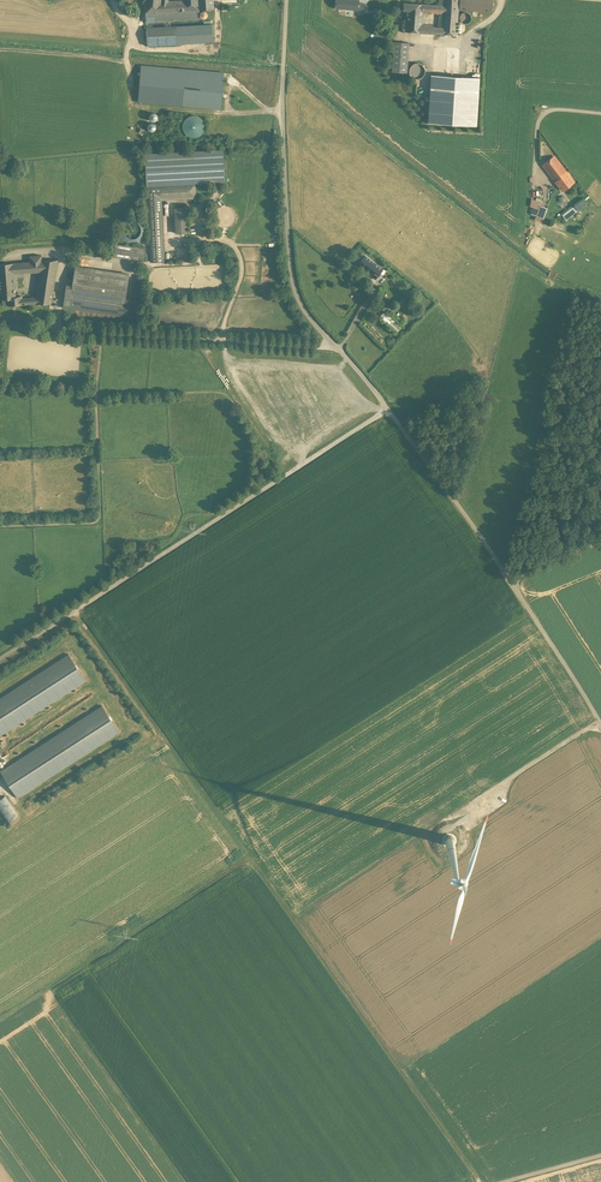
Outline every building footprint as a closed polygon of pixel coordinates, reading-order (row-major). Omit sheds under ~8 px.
[(144,13),(146,13),(146,22),(200,19),(200,10),(214,9),(213,7),(213,0),(184,0),(184,3),(167,3),(168,0),(145,0),(144,13)] [(360,0),(335,0),(335,9),(366,10),(366,2),(360,2),(360,0)] [(444,0),(439,0),(439,5),(431,5),(430,12),(439,13),(438,27),(438,34),(441,34),(444,0)] [(459,0),(444,0),(441,34),(457,35),(458,9),(459,0)] [(458,9),(492,11),(493,0),(459,0),(458,9)] [(431,5),(404,3),(403,10),(407,11),(407,15),(423,16),(423,12),(430,13),(430,12),(431,5)] [(423,16),(407,15),(406,26),(405,32),(433,33),(434,27),(431,25),(422,24),(423,16)] [(177,26),(146,28),(147,46),(178,44),(177,26)] [(409,42),(393,41),(392,72),(407,73),(409,42)] [(410,77),(423,78),(424,64),(411,63),(410,77)] [(222,71),(138,65),(135,102),(221,110),(222,71)] [(477,77),(429,75),(427,120),(474,122),(477,77)] [(158,114),(151,112),(149,118),(156,120),(158,114)] [(204,135),(202,115),(184,117),(185,136),(204,135)] [(223,151),(145,154),(146,187),(150,264),(165,263),(162,201),(196,199),(196,185),(225,183),(223,151)] [(254,167),(254,154),(239,154),(239,167),(254,167)] [(561,165),(554,156),(542,165),(549,173),(561,165)] [(555,182),(567,173),(561,165),(549,173),(555,182)] [(567,173),(555,182),(562,191),(574,182),(567,173)] [(233,177),(233,189),(239,189),(239,183),(251,183),(252,177),(233,177)] [(233,189),(230,194),(235,198),(238,193),(233,189)] [(233,197),(228,203),(234,208),(239,202),(233,197)] [(562,215),(566,220),(588,203),(584,198),(562,215)] [(532,213),(544,217),(548,207),(541,205),(542,201),(537,199),(532,213)] [(187,208),(174,209),(176,233),(188,232),(187,208)] [(142,238),(144,235),(145,231),(145,227),(143,223),(141,220),(137,218),(133,218),(129,218),(126,220),(123,222),(121,226),(120,229),(121,233),(122,237),(125,240),(128,242),(132,242),(136,242),(139,241),(142,238)] [(145,248),(115,244),(114,256),(143,260),(145,248)] [(364,255),(357,263),(380,282),(387,273),(364,255)] [(43,261),(42,256),(28,257),(28,263),(0,264),(0,306),(51,305),(57,260),(43,261)] [(163,267),(164,292),(198,291),(219,290),(217,264),(163,267)] [(130,275),(75,266),(72,285),(65,284),(61,310),(134,322),(138,303),(125,301),(130,275)] [(132,293),(139,295),(143,276),(137,274),(132,293)] [(385,310),(380,316),(398,331),(402,326),(385,310)] [(0,699),(0,735),(86,680),(69,654),(0,699)] [(102,706),(0,772),(17,798),(119,732),(102,706)] [(0,799),(0,812),(7,823),(18,816),(4,796),(0,799)] [(452,845),(456,838),(448,834),(444,841),(452,845)]
